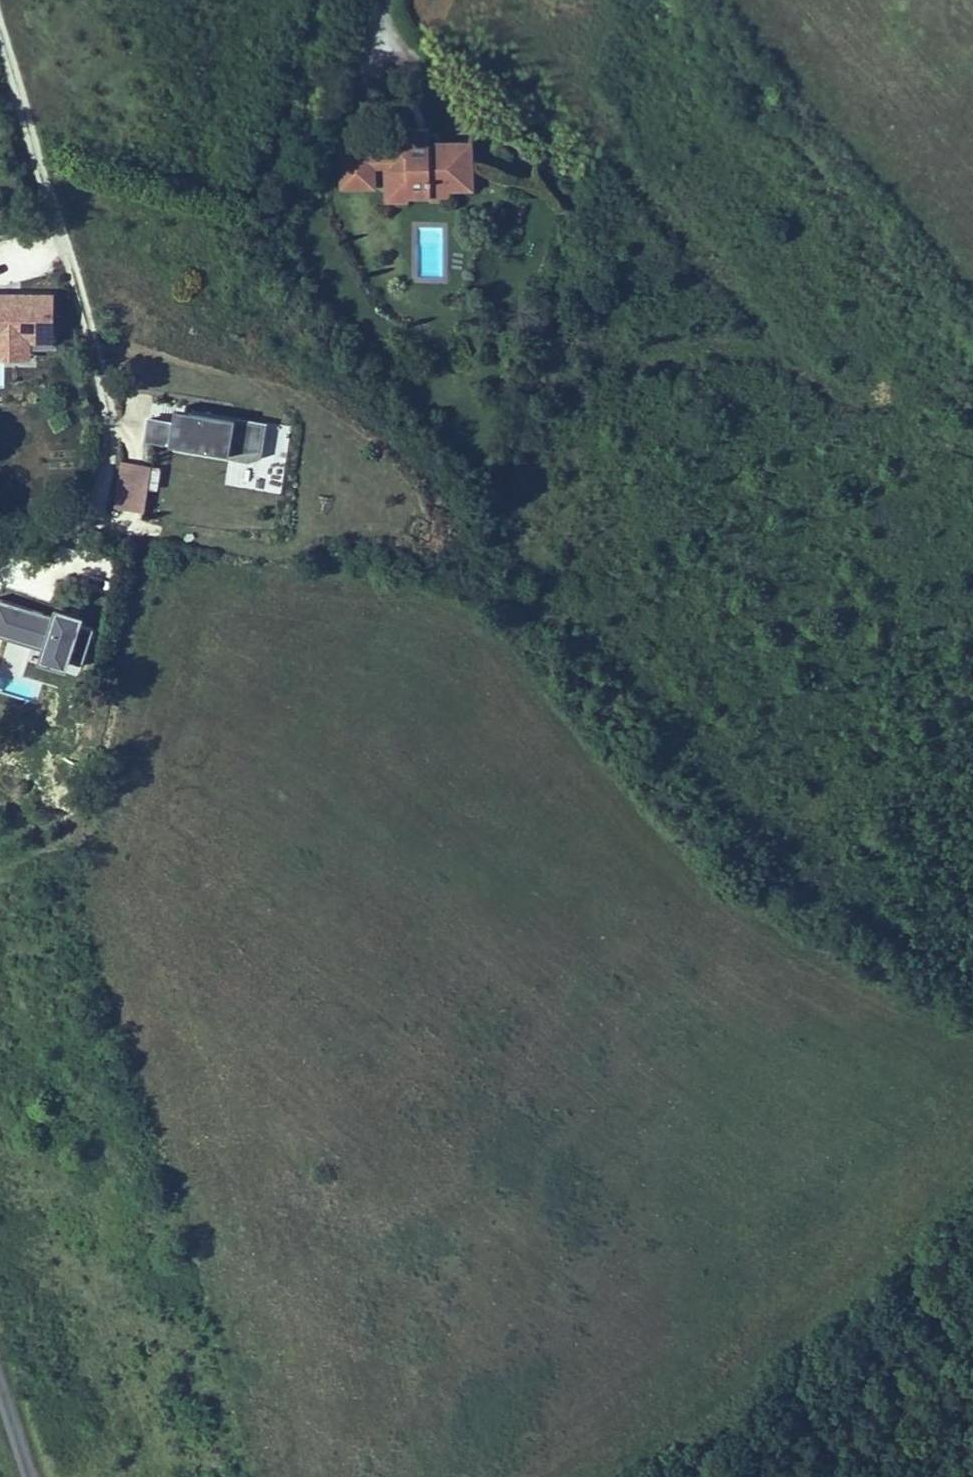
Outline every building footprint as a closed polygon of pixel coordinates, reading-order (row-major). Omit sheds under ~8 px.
[(437,178),(437,175),(438,161),(430,161),(419,160),(419,171),(424,172),(423,177),(437,178)] [(479,202),(480,178),(437,175),(437,178),(423,177),(424,172),(419,171),(400,170),(398,170),(397,186),(380,185),(381,179),(349,177),(347,214),(378,217),(380,196),(393,197),(391,232),(415,233),(416,226),(434,227),(435,214),(454,215),(455,200),(479,202)] [(0,272),(0,292),(20,286),(14,268),(0,272)] [(149,420),(146,446),(264,459),(268,424),(175,413),(174,422),(149,420)] [(117,463),(114,512),(146,514),(148,491),(160,492),(162,466),(117,463)] [(84,663),(95,628),(0,599),(0,637),(84,663)]
